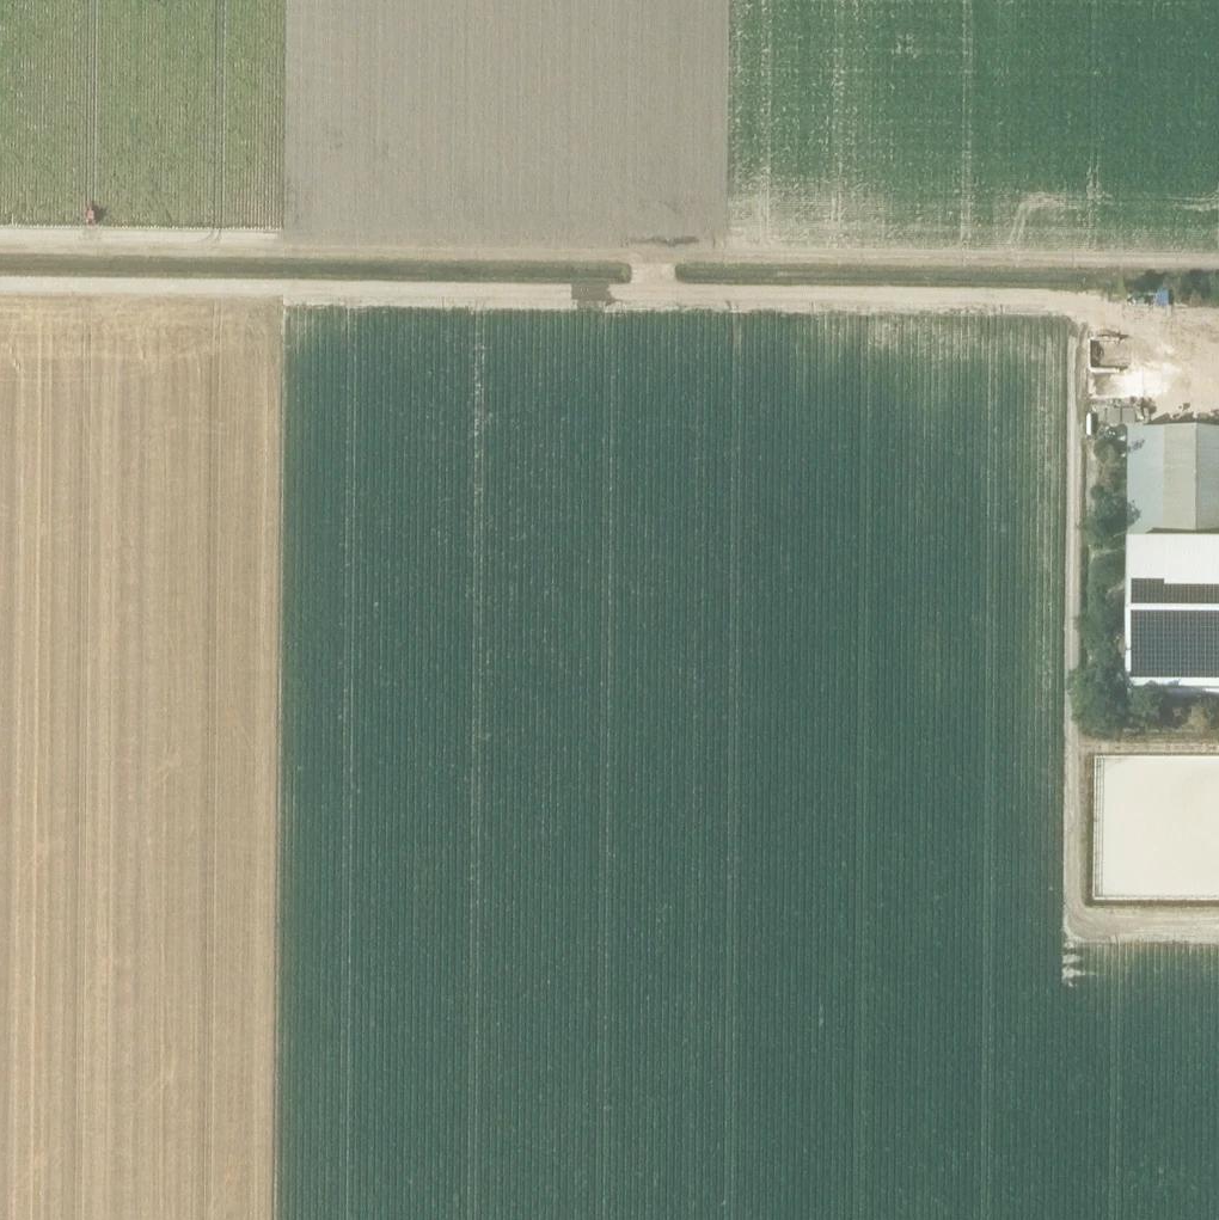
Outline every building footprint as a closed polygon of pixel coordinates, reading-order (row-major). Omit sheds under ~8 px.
[(1129,431),(1129,546),(1218,546),(1218,432),(1129,431)] [(1129,546),(1128,696),(1218,697),(1218,546),(1129,546)]
